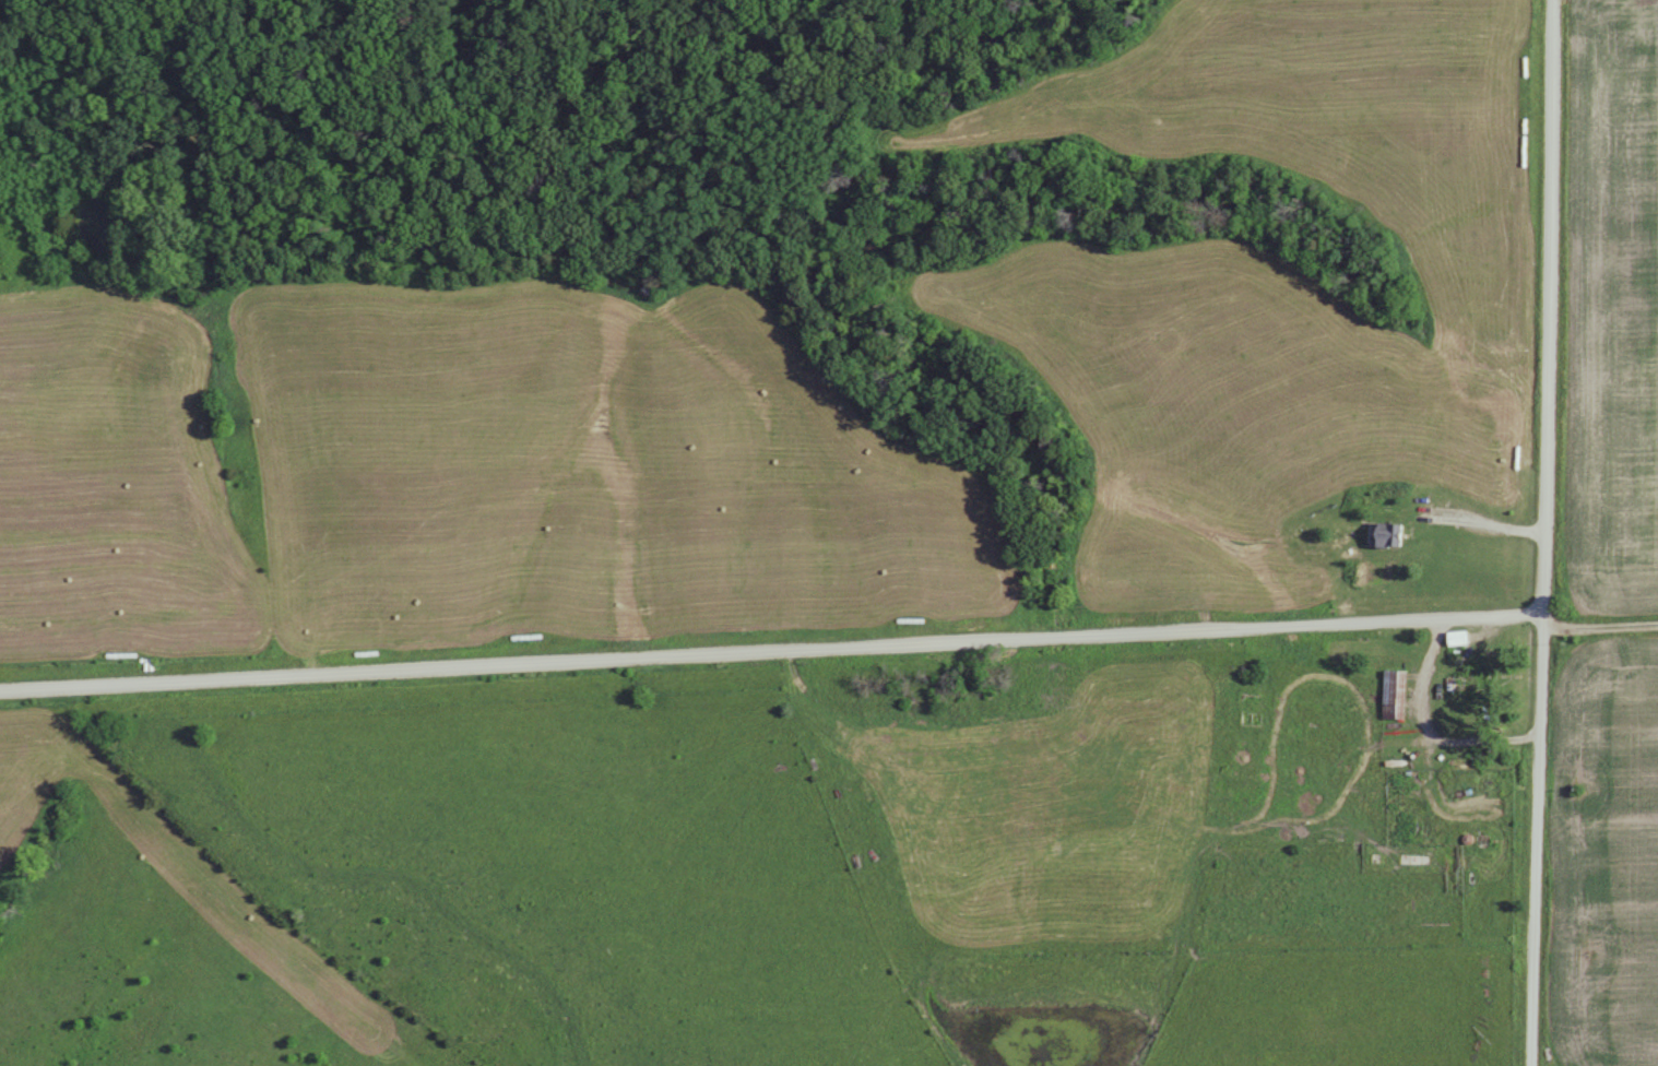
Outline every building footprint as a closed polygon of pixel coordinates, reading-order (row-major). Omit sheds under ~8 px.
[(1385,718),(1403,718),(1403,670),(1385,670),(1385,718)]
